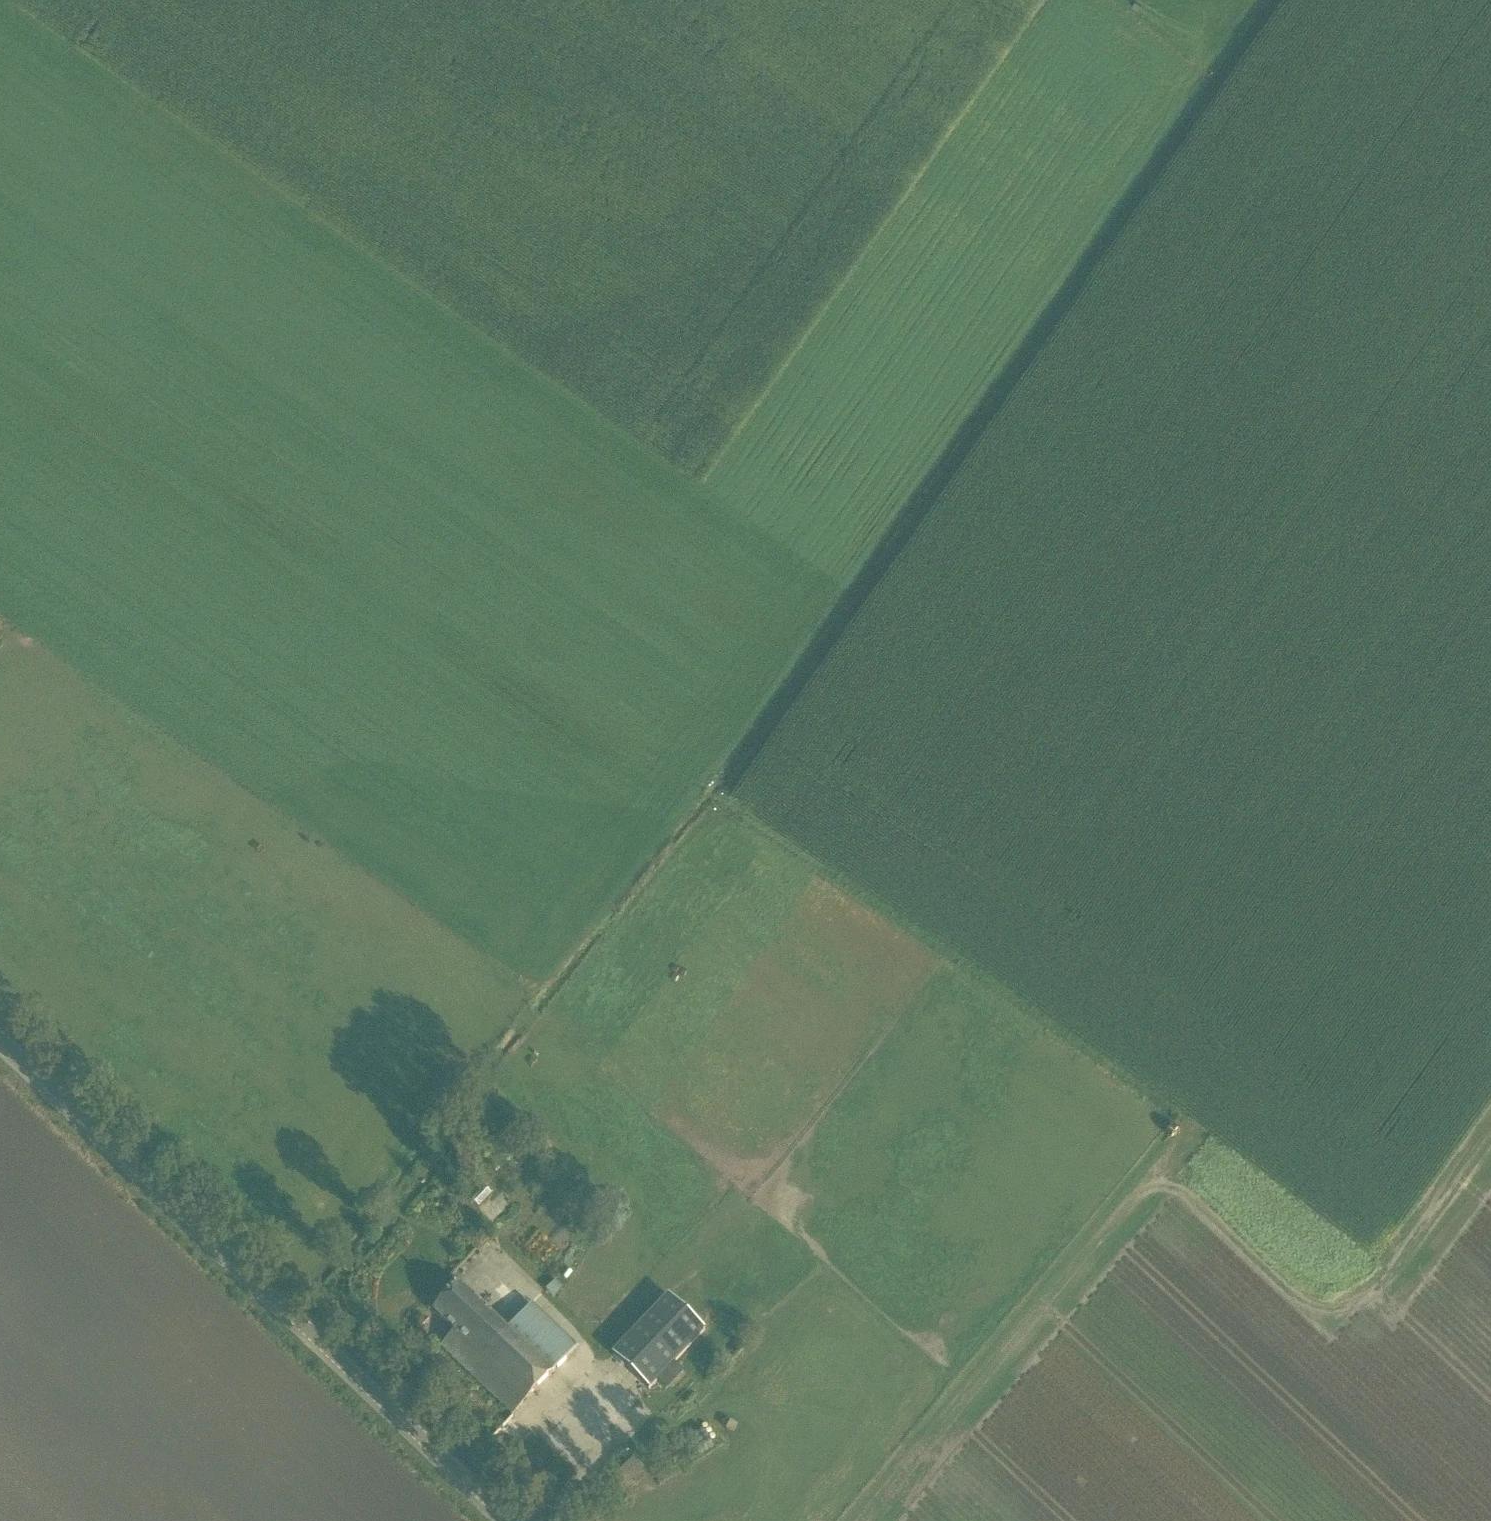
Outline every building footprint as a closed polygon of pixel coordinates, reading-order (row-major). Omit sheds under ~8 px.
[(513,1414),(576,1349),(532,1307),(509,1331),(461,1285),(435,1312),(457,1333),(442,1348),(513,1414)] [(649,1389),(705,1330),(669,1297),(613,1355),(649,1389)]
